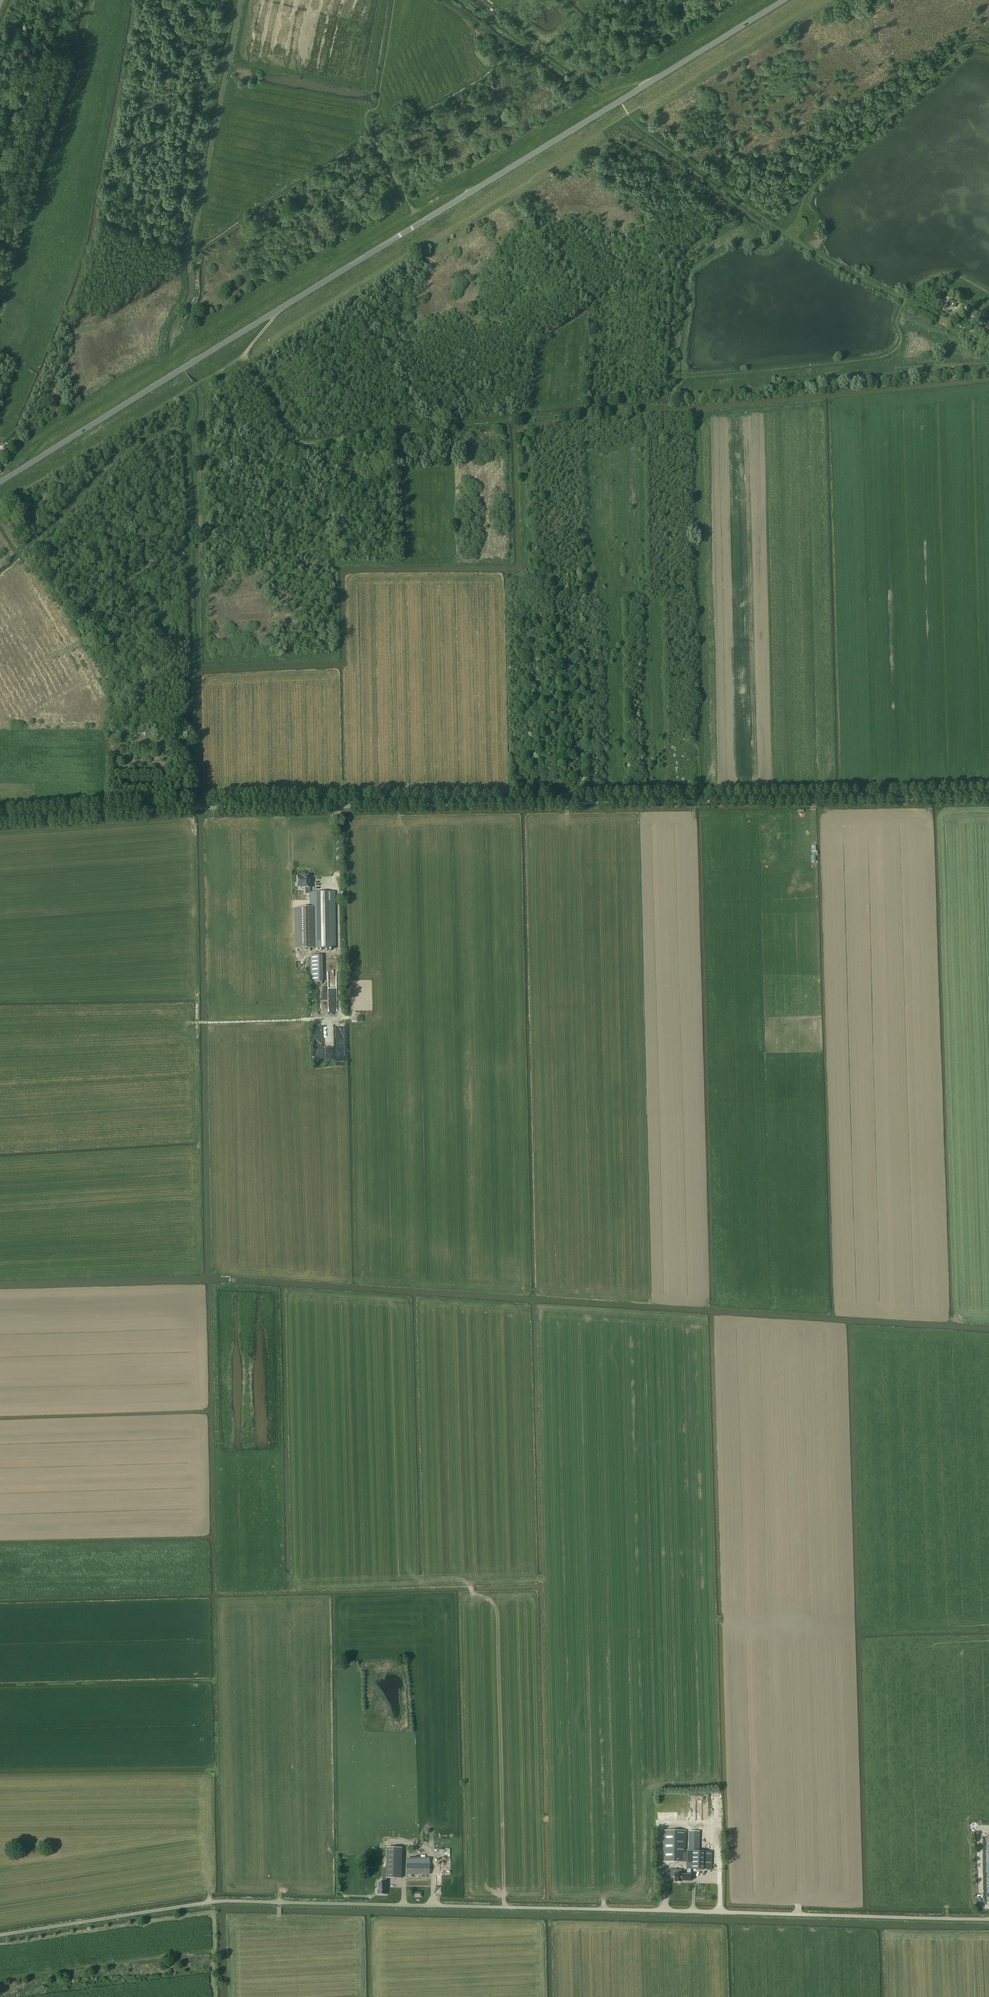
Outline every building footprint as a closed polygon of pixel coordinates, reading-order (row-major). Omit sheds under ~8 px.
[(557,173),(554,167),(548,170),(552,176),(557,173)] [(420,256),(416,250),(411,253),(415,259),(420,256)] [(953,308),(956,303),(949,299),(946,304),(953,308)] [(194,380),(193,380),(187,370),(186,370),(192,381),(193,383),(195,382),(194,380)] [(310,888),(311,888),(311,876),(298,876),(298,883),(301,883),(301,888),(305,888),(305,894),(310,894),(310,888)] [(310,907),(294,908),(295,950),(311,949),(336,949),(335,892),(310,892),(310,907)] [(311,982),(323,982),(322,955),(310,955),(310,960),(311,982)] [(663,1862),(685,1863),(686,1831),(664,1830),(663,1862)] [(689,1831),(688,1851),(687,1851),(687,1869),(691,1869),(704,1869),(712,1870),(712,1851),(705,1851),(700,1851),(700,1831),(689,1831)] [(387,1848),(387,1853),(386,1878),(401,1878),(402,1848),(387,1848)] [(407,1863),(406,1874),(430,1875),(430,1863),(407,1863)] [(691,1881),(691,1875),(687,1875),(685,1875),(684,1873),(683,1873),(682,1874),(681,1881),(691,1881)] [(378,1893),(378,1894),(386,1894),(387,1883),(379,1883),(378,1889),(377,1893),(378,1893)]
